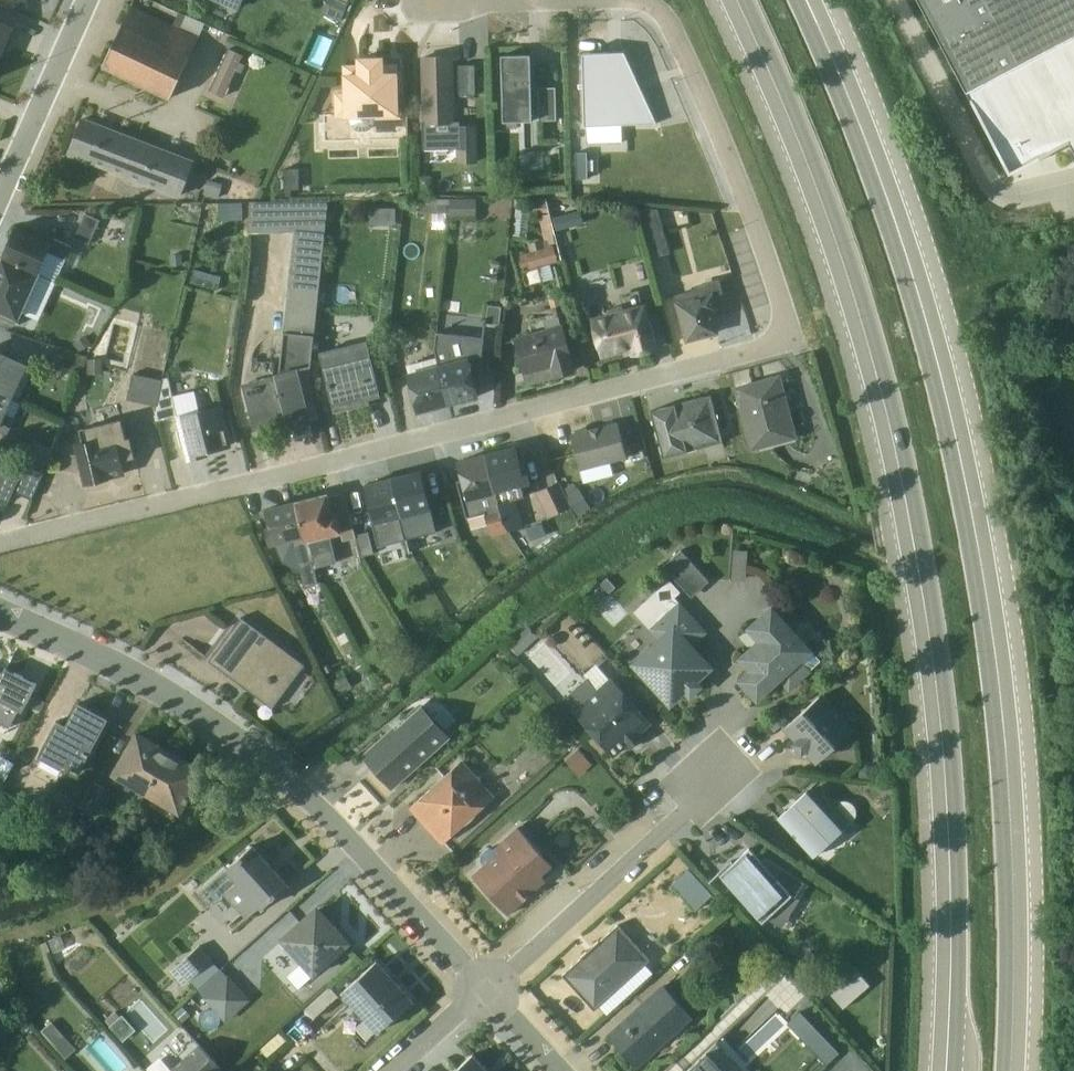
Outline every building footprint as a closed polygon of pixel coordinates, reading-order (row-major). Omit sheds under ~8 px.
[(239,11),(243,0),(214,0),(239,11)] [(321,13),(340,21),(349,1),(347,0),(327,0),(321,13)] [(1007,171),(1068,139),(1073,149),(1073,0),(917,0),(1007,171)] [(131,3),(101,66),(170,98),(199,36),(198,35),(173,23),(131,3)] [(173,23),(198,35),(204,23),(179,11),(173,23)] [(15,25),(0,18),(0,57),(15,25)] [(229,47),(209,89),(223,95),(243,53),(229,47)] [(624,51),(582,52),(584,124),(656,122),(624,51)] [(530,53),(501,54),(503,121),(532,120),(530,53)] [(422,121),(423,148),(456,147),(456,125),(460,125),(460,120),(453,120),(451,57),(460,57),(460,55),(423,56),(424,121),(422,121)] [(397,108),(396,64),(382,65),(382,57),(359,57),(359,65),(345,66),(346,91),(334,91),(335,115),(350,115),(350,118),(350,121),(351,123),(352,126),(355,128),(357,129),(360,130),(363,130),(365,129),(368,128),(370,127),(372,125),(373,123),(374,121),(374,118),(376,118),(376,130),(396,130),(395,118),(402,117),(402,108),(397,108)] [(474,63),(458,64),(459,94),(475,93),(474,63)] [(538,87),(539,119),(556,119),(556,86),(538,87)] [(195,160),(82,115),(67,153),(180,197),(195,160)] [(460,125),(456,125),(456,147),(457,162),(478,161),(477,124),(460,125)] [(284,167),(284,188),(281,188),(281,195),(292,195),(292,188),(299,188),(299,167),(284,167)] [(204,193),(218,198),(223,183),(208,178),(204,193)] [(545,244),(555,241),(549,211),(547,196),(533,196),(533,213),(539,213),(545,244)] [(449,197),(422,198),(421,211),(449,212),(449,197)] [(477,197),(449,197),(449,212),(449,217),(476,217),(477,197)] [(309,377),(328,199),(251,201),(249,220),(248,232),(293,231),(280,371),(242,381),(253,429),(286,421),(287,428),(312,421),(312,419),(318,417),(309,377)] [(249,220),(251,201),(219,201),(219,221),(249,220)] [(666,251),(655,208),(637,207),(650,255),(666,251)] [(512,234),(526,235),(529,210),(515,208),(512,234)] [(86,212),(75,236),(89,242),(100,218),(86,212)] [(15,226),(2,255),(40,272),(57,279),(72,244),(34,228),(32,233),(15,226)] [(528,268),(557,261),(554,244),(524,252),(528,268)] [(2,255),(0,260),(0,314),(18,322),(40,272),(2,255)] [(694,290),(675,295),(686,339),(717,331),(711,309),(716,308),(712,293),(721,291),(718,279),(693,286),(694,290)] [(609,313),(592,318),(601,356),(628,348),(630,354),(658,346),(646,302),(641,304),(636,288),(619,293),(622,304),(608,308),(609,313)] [(531,332),(515,336),(526,383),(575,370),(565,331),(577,327),(567,293),(552,297),(556,312),(528,320),(531,332)] [(485,321),(499,323),(501,305),(488,304),(485,321)] [(434,347),(437,356),(450,404),(479,396),(474,379),(479,377),(484,335),(436,330),(434,347)] [(320,351),(334,411),(369,403),(368,397),(380,395),(367,340),(320,351)] [(61,362),(84,370),(89,356),(66,348),(61,362)] [(13,397),(27,366),(29,363),(0,349),(0,391),(13,397)] [(437,356),(405,365),(417,413),(450,404),(437,356)] [(103,358),(88,359),(88,372),(103,372),(103,358)] [(27,366),(13,397),(18,400),(19,400),(34,369),(27,366)] [(157,403),(162,378),(133,371),(127,396),(157,403)] [(794,437),(778,375),(736,386),(752,448),(794,437)] [(175,415),(178,414),(173,394),(169,376),(162,377),(162,378),(157,403),(154,415),(155,421),(175,415)] [(194,388),(173,394),(178,414),(200,409),(194,388)] [(0,391),(0,430),(8,434),(16,417),(12,415),(6,412),(13,397),(0,391)] [(674,402),(649,409),(663,455),(723,439),(710,393),(703,395),(702,393),(673,401),(674,402)] [(13,397),(6,412),(12,415),(18,400),(13,397)] [(178,414),(175,415),(186,460),(209,454),(208,450),(233,445),(222,403),(200,409),(178,414)] [(121,417),(79,427),(82,441),(75,443),(84,484),(126,473),(123,458),(135,455),(131,436),(126,437),(121,417)] [(627,456),(617,420),(587,428),(584,426),(578,428),(575,431),(570,433),(580,468),(610,460),(627,456)] [(485,452),(504,522),(509,529),(524,524),(516,496),(524,493),(521,485),(530,482),(525,461),(520,463),(515,444),(485,452)] [(485,452),(458,459),(462,477),(456,479),(466,516),(486,511),(491,533),(509,529),(504,522),(485,452)] [(0,464),(0,497),(9,501),(14,490),(32,498),(45,469),(25,460),(19,473),(0,464)] [(610,460),(580,468),(583,480),(613,472),(610,460)] [(391,476),(406,536),(435,529),(430,508),(431,507),(421,469),(391,476)] [(369,510),(378,545),(407,538),(406,536),(391,476),(364,482),(371,509),(369,510)] [(559,478),(534,490),(548,516),(571,504),(566,493),(559,478)] [(571,504),(578,514),(590,506),(576,486),(566,493),(571,504)] [(295,498),(313,566),(336,560),(330,534),(341,531),(343,531),(337,508),(333,509),(329,494),(328,490),(295,498)] [(343,490),(329,494),(333,509),(337,508),(343,531),(341,531),(343,538),(355,535),(343,490)] [(295,498),(264,506),(269,524),(264,525),(270,545),(276,543),(282,560),(300,568),(304,585),(317,581),(313,566),(295,498)] [(356,533),(360,555),(373,551),(368,530),(356,533)] [(747,549),(733,548),(731,578),(745,579),(747,549)] [(662,563),(680,582),(689,574),(671,554),(662,563)] [(630,659),(670,702),(685,689),(687,691),(698,682),(695,679),(710,665),(692,645),(707,631),(675,595),(680,590),(669,577),(633,610),(657,635),(630,659)] [(810,667),(820,658),(812,649),(813,648),(809,644),(795,628),(772,603),(748,626),(759,638),(739,656),(750,668),(739,678),(756,697),(778,677),(789,689),(811,669),(810,667)] [(242,614),(209,658),(273,705),(305,662),(242,614)] [(795,628),(809,644),(820,634),(806,618),(795,628)] [(519,654),(539,635),(528,623),(508,643),(519,654)] [(363,655),(367,665),(383,655),(377,645),(363,655)] [(563,696),(613,752),(625,742),(630,747),(642,736),(638,730),(649,720),(596,661),(582,672),(586,676),(563,696)] [(10,724),(20,706),(23,708),(36,682),(5,665),(2,672),(0,671),(0,719),(10,724)] [(352,684),(346,672),(332,680),(338,691),(352,684)] [(821,693),(788,722),(788,729),(797,739),(794,742),(801,750),(805,747),(814,757),(820,758),(853,728),(821,693)] [(80,769),(108,717),(78,700),(66,722),(57,718),(39,753),(63,766),(66,761),(80,769)] [(451,735),(430,711),(430,707),(424,701),(419,701),(408,711),(408,715),(396,725),(394,723),(362,753),(392,787),(451,735)] [(137,726),(111,772),(150,794),(175,749),(137,726)] [(579,774),(592,762),(578,746),(565,758),(579,774)] [(175,749),(150,794),(181,812),(189,798),(202,805),(216,778),(204,772),(207,767),(175,749)] [(4,783),(15,761),(0,753),(0,781),(4,783)] [(495,794),(462,757),(409,805),(442,842),(495,794)] [(92,779),(80,800),(78,803),(91,811),(105,787),(92,779)] [(80,800),(55,786),(41,812),(65,826),(78,803),(80,800)] [(815,798),(807,788),(776,815),(813,855),(852,819),(854,816),(855,812),(855,808),(854,804),(851,801),(848,799),(845,798),(840,799),(837,801),(834,803),(823,791),(815,798)] [(552,863),(518,824),(496,846),(490,845),(481,853),(481,859),(484,862),(472,873),(507,912),(546,877),(541,873),(552,863)] [(289,881),(254,841),(226,867),(237,879),(224,891),(247,916),(260,904),(262,907),(289,881)] [(748,846),(719,873),(762,919),(766,915),(781,924),(808,882),(766,855),(761,859),(748,846)] [(237,879),(226,867),(199,890),(211,903),(224,891),(237,879)] [(687,867),(671,882),(694,907),(710,893),(687,867)] [(353,940),(317,902),(279,936),(288,946),(286,949),(298,962),(300,959),(314,975),(353,940)] [(581,955),(562,972),(594,1008),(649,957),(617,922),(599,939),(598,938),(580,955),(581,955)] [(201,942),(170,969),(183,983),(189,977),(197,986),(220,967),(211,957),(213,956),(201,942)] [(817,975),(841,1004),(870,981),(846,951),(817,975)] [(412,998),(376,959),(342,989),(343,990),(339,993),(348,1004),(352,1000),(355,1003),(355,1004),(354,1006),(354,1007),(354,1009),(354,1010),(355,1012),(356,1013),(357,1014),(358,1015),(359,1015),(360,1015),(362,1015),(363,1014),(364,1014),(365,1014),(378,1029),(412,998)] [(203,996),(226,1020),(250,997),(226,973),(203,996)] [(691,1013),(664,983),(608,1034),(635,1064),(691,1013)] [(329,984),(305,1007),(313,1016),(338,994),(329,984)] [(109,1024),(123,1039),(136,1027),(122,1012),(120,1014),(115,1008),(106,1017),(111,1022),(109,1024)] [(41,1029),(66,1055),(76,1046),(52,1019),(41,1029)] [(223,1068),(199,1042),(172,1067),(159,1054),(145,1066),(149,1070),(221,1070),(223,1068)] [(683,1070),(742,1070),(713,1042),(683,1070)] [(472,1052),(451,1070),(490,1070),(472,1052)]
